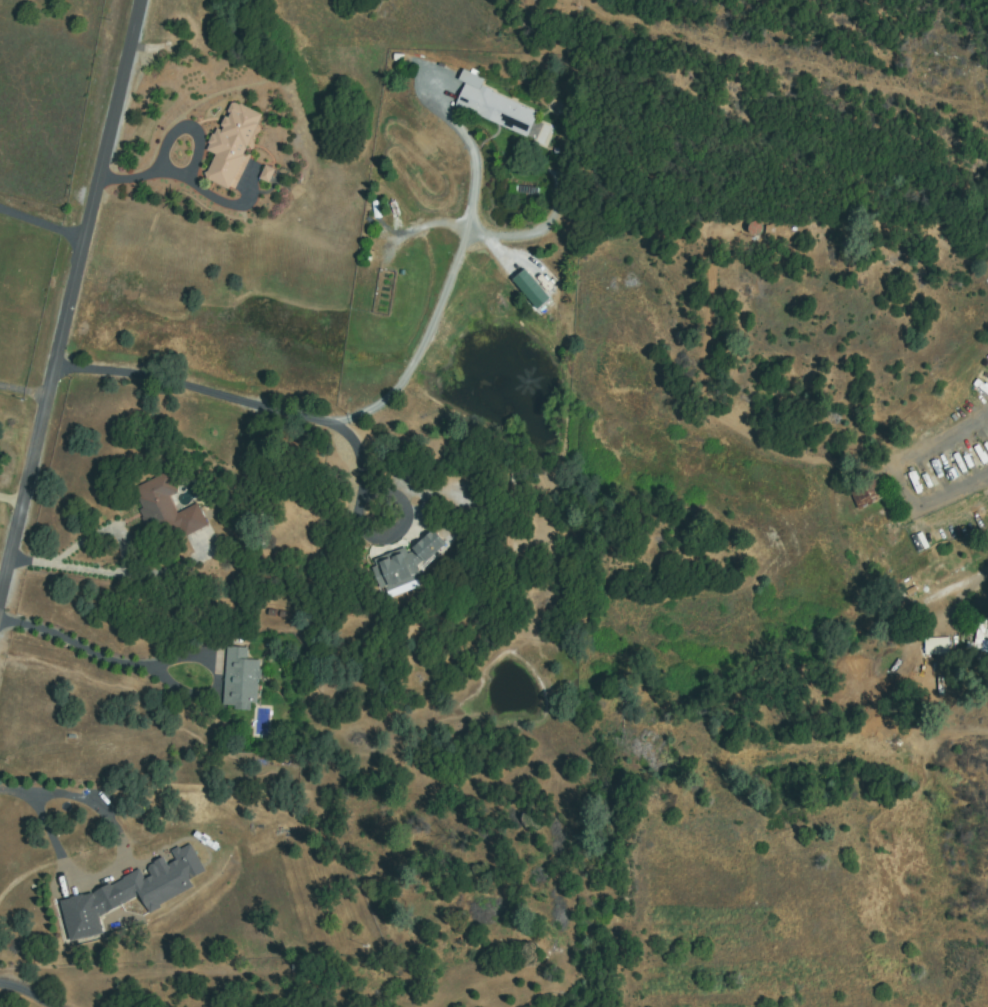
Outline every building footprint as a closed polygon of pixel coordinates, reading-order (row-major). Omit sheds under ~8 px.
[(466,84),(537,114),(528,136),(457,105),(466,84)] [(208,151),(216,131),(221,133),(233,104),(260,116),(230,188),(206,178),(217,154),(208,151)] [(532,293),(537,288),(548,299),(543,304),(532,293)] [(208,524),(187,536),(181,526),(158,540),(140,509),(146,506),(137,490),(166,473),(177,491),(167,497),(178,516),(197,505),(208,524)] [(860,509),(851,492),(878,479),(887,496),(860,509)] [(442,528),(449,538),(443,542),(446,547),(415,568),(419,574),(389,594),(371,568),(402,546),(407,553),(435,534),(440,542),(443,540),(438,532),(442,528)] [(980,622),(987,625),(987,628),(977,660),(969,657),(980,622)] [(926,640),(947,641),(947,653),(926,653),(926,640)] [(246,660),(258,662),(254,708),(225,705),(231,649),(247,650),(246,660)] [(166,868),(179,861),(175,853),(189,845),(203,872),(186,881),(190,889),(149,910),(141,895),(95,918),(102,931),(76,945),(64,921),(68,918),(61,905),(82,894),(85,900),(139,872),(143,881),(152,876),(148,869),(162,861),(166,868)]
